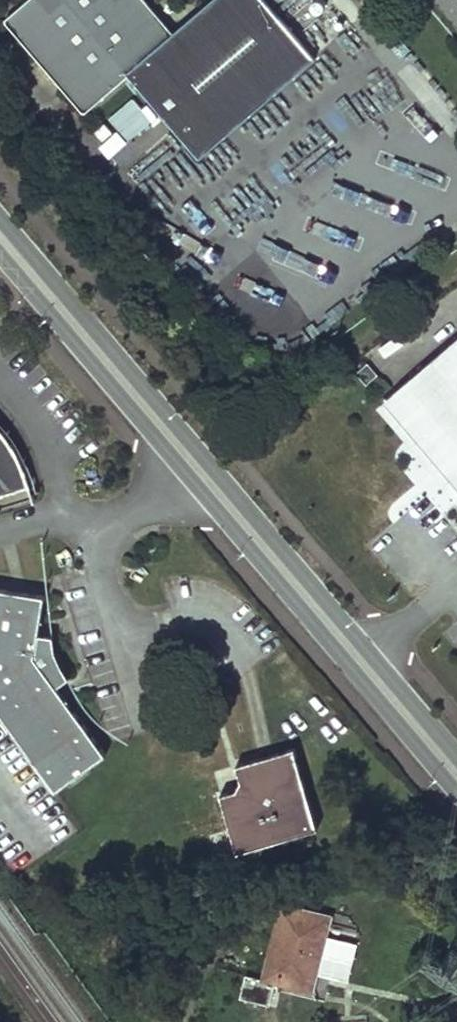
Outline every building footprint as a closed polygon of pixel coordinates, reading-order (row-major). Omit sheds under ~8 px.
[(139,0),(31,0),(10,18),(52,66),(89,110),(128,75),(197,155),(241,118),(313,55),(265,0),(214,0),(171,38),(139,0)] [(456,473),(456,335),(390,392),(456,473)] [(390,392),(378,402),(456,495),(456,473),(390,392)] [(26,483),(29,482),(23,464),(17,449),(12,440),(3,428),(0,425),(0,491),(26,483)] [(26,483),(0,491),(0,505),(30,496),(26,483)] [(0,587),(0,713),(56,789),(105,752),(57,684),(68,676),(55,650),(53,633),(38,631),(45,593),(0,587)] [(292,746),(236,762),(241,779),(235,789),(219,792),(237,851),(317,827),(292,746)] [(329,914),(282,902),(263,977),(245,972),(239,995),(269,1002),(275,980),(281,981),(282,973),(292,975),(290,983),(311,988),(314,977),(329,914)] [(281,981),(290,983),(292,975),(282,973),(281,981)]
